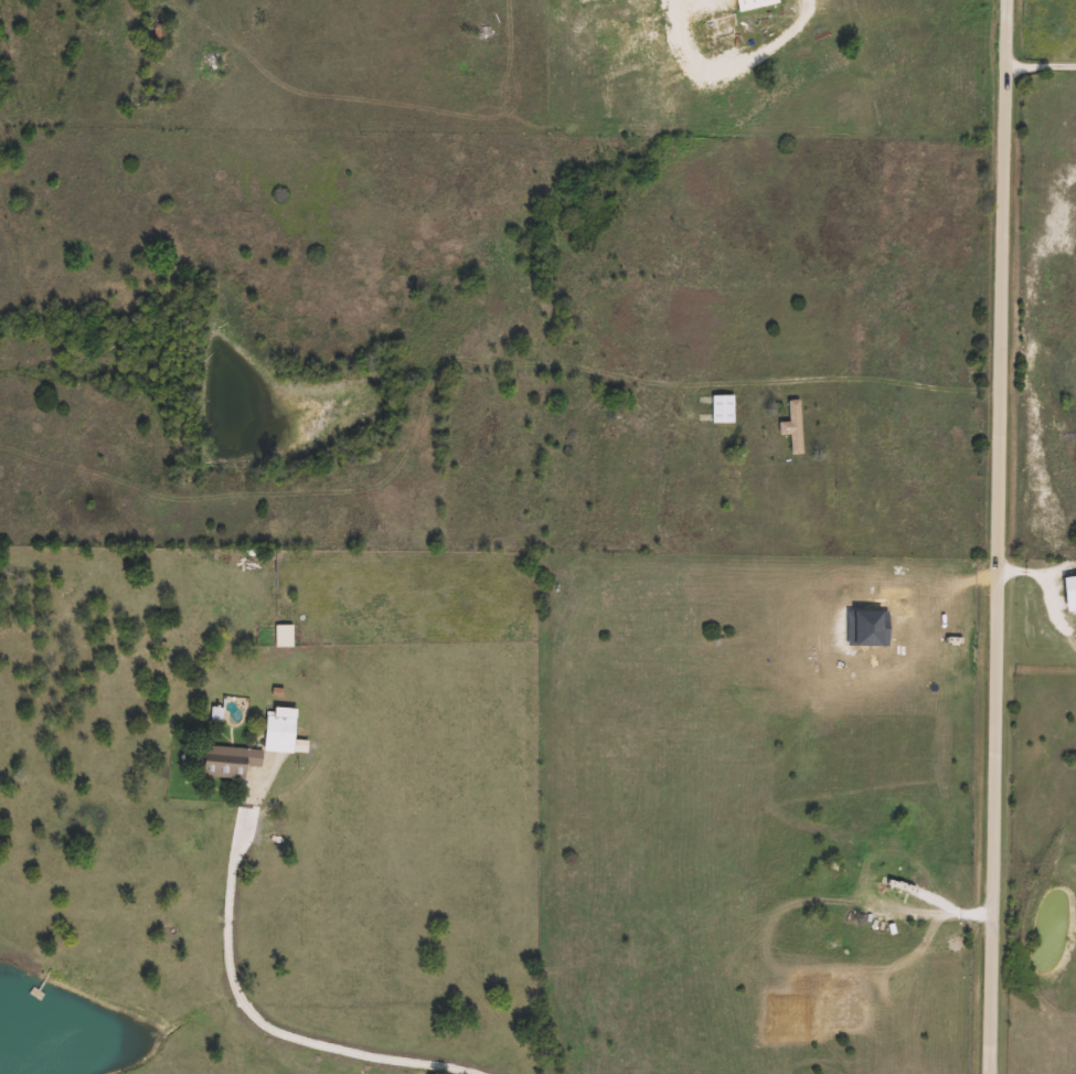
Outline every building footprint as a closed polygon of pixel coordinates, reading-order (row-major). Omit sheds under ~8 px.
[(713,394),(735,394),(735,422),(713,422),(713,394)] [(790,398),(802,398),(803,453),(792,453),(792,433),(781,433),(780,421),(791,421),(790,398)] [(1065,576),(1075,575),(1075,611),(1068,612),(1065,576)] [(277,646),(277,625),(295,625),(295,646),(277,646)] [(297,741),(280,740),(279,751),(267,749),(268,709),(298,710),(297,741)] [(263,767),(248,766),(248,778),(204,776),(206,745),(264,748),(263,767)] [(202,764),(188,764),(187,751),(201,749),(202,764)]
